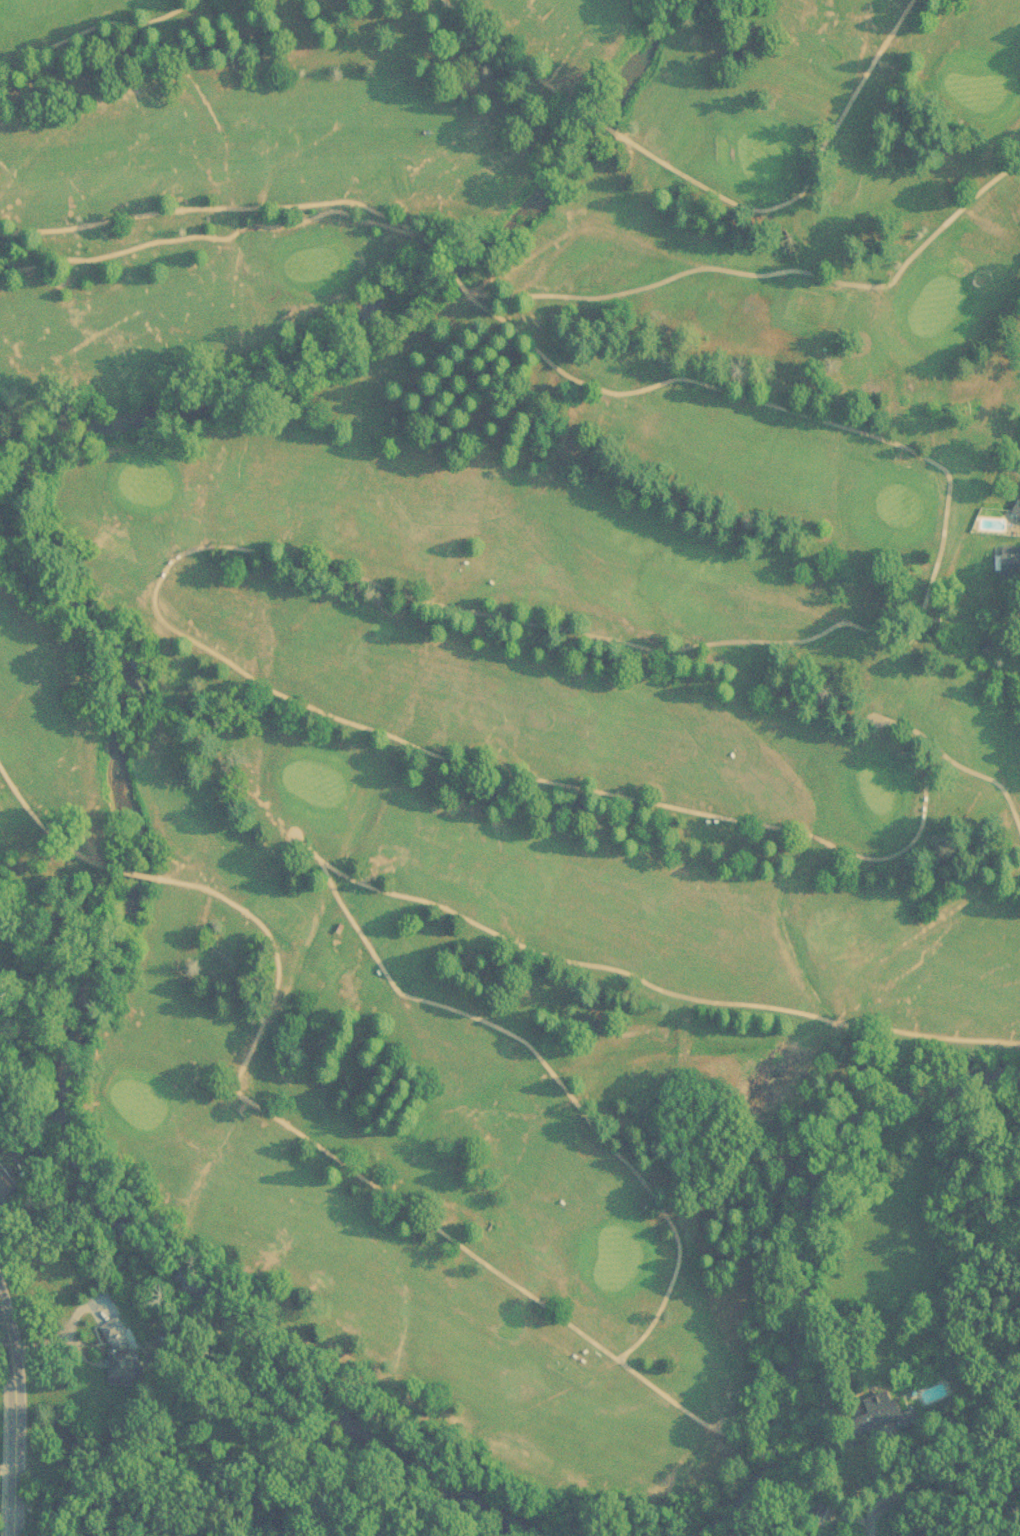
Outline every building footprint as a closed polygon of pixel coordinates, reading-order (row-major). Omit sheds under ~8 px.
[(1011,509),(1019,515),(1019,496),(1011,509)] [(996,593),(1019,593),(1019,551),(1004,551),(1004,561),(996,561),(996,593)] [(110,1349),(110,1382),(143,1382),(143,1349),(110,1349)] [(919,1425),(913,1408),(900,1413),(892,1390),(863,1400),(867,1412),(850,1418),(857,1438),(871,1433),(874,1441),(919,1425)]
